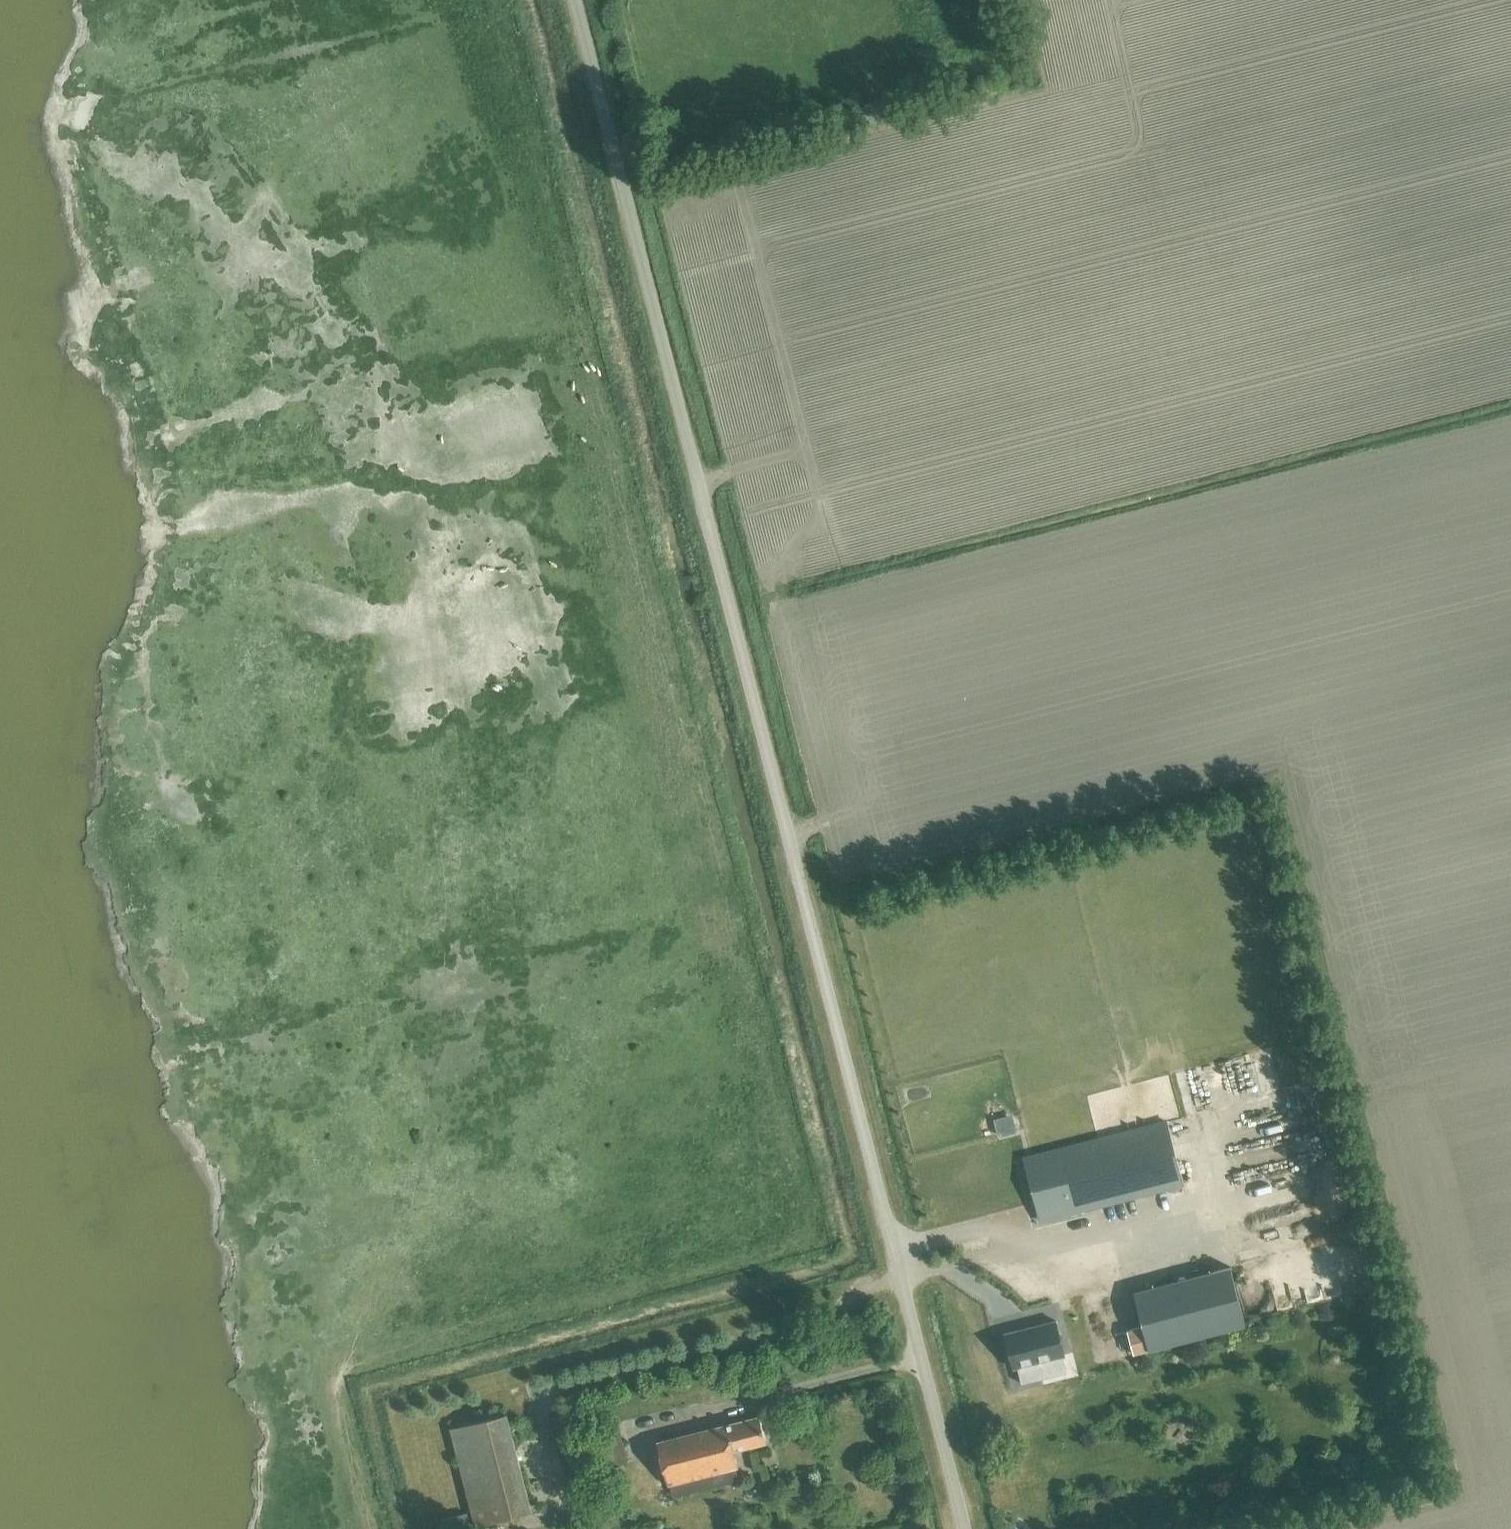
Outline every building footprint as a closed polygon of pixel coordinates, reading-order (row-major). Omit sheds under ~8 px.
[(1030,1161),(1046,1223),(1183,1188),(1167,1126),(1030,1161)] [(1128,1334),(1134,1358),(1247,1329),(1232,1271),(1134,1295),(1143,1330),(1128,1334)] [(1055,1320),(1004,1333),(1013,1368),(1017,1367),(1021,1383),(1042,1378),(1037,1361),(1064,1354),(1055,1320)] [(450,1428),(475,1525),(531,1511),(506,1413),(450,1428)] [(657,1441),(668,1484),(737,1466),(733,1449),(765,1441),(759,1415),(657,1441)] [(586,1430),(596,1469),(628,1461),(618,1422),(586,1430)]
